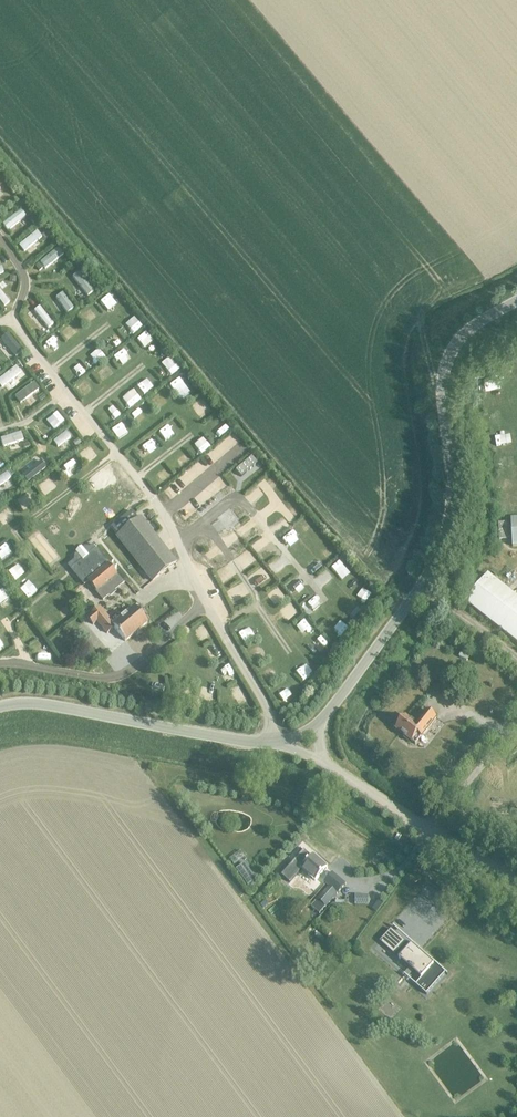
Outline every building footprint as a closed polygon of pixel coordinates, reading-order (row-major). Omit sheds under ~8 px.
[(15,252),(24,259),(39,240),(30,233),(15,252)] [(52,301),(46,305),(53,316),(59,313),(52,301)] [(24,315),(36,335),(48,329),(36,308),(24,315)] [(81,325),(90,319),(84,311),(75,317),(81,325)] [(59,332),(64,340),(69,337),(64,329),(59,332)] [(139,352),(148,344),(140,335),(131,343),(139,352)] [(0,338),(0,347),(7,358),(14,353),(4,336),(0,338)] [(90,367),(98,359),(92,352),(83,359),(90,367)] [(114,368),(124,364),(119,354),(109,358),(114,368)] [(484,371),(507,367),(505,355),(482,360),(484,371)] [(161,377),(172,372),(167,362),(156,367),(161,377)] [(99,368),(89,377),(97,386),(107,377),(99,368)] [(19,379),(12,369),(0,378),(0,390),(3,388),(4,389),(19,379)] [(143,397),(153,387),(146,379),(135,389),(143,397)] [(173,383),(163,390),(174,406),(184,399),(173,383)] [(81,384),(71,391),(78,401),(88,394),(81,384)] [(121,411),(133,406),(130,396),(117,401),(121,411)] [(154,417),(163,412),(154,397),(145,403),(154,417)] [(100,415),(105,424),(115,417),(110,409),(100,415)] [(36,426),(44,435),(56,425),(48,416),(36,426)] [(106,432),(112,441),(122,435),(117,426),(106,432)] [(160,432),(153,434),(156,444),(164,441),(160,432)] [(52,453),(66,441),(61,435),(47,447),(52,453)] [(222,456),(232,451),(227,442),(217,446),(222,456)] [(10,446),(3,449),(7,455),(13,452),(10,446)] [(83,467),(91,462),(86,454),(78,459),(83,467)] [(241,477),(256,464),(251,457),(235,471),(241,477)] [(57,475),(66,471),(63,466),(55,471),(57,475)] [(229,474),(220,480),(229,493),(238,487),(229,474)] [(45,492),(53,484),(46,477),(38,484),(45,492)] [(257,492),(265,486),(262,482),(254,488),(257,492)] [(242,499),(248,508),(254,504),(248,495),(242,499)] [(153,581),(175,563),(139,520),(138,520),(130,511),(110,527),(118,536),(117,537),(153,581)] [(506,523),(498,524),(499,540),(507,540),(506,523)] [(113,537),(107,543),(120,560),(127,554),(113,537)] [(253,558),(262,550),(255,542),(247,550),(253,558)] [(115,576),(107,566),(109,564),(93,545),(89,549),(84,548),(74,557),(74,561),(68,566),(83,585),(87,582),(96,592),(95,592),(102,600),(123,584),(116,575),(115,576)] [(270,579),(279,571),(272,562),(262,570),(270,579)] [(309,576),(316,570),(311,562),(303,568),(309,576)] [(0,570),(3,580),(19,576),(16,566),(0,570)] [(488,575),(466,603),(516,644),(516,598),(488,575)] [(13,593),(19,601),(30,593),(24,586),(13,593)] [(288,586),(280,590),(285,599),(293,595),(288,586)] [(358,608),(365,599),(356,592),(349,601),(358,608)] [(133,607),(112,625),(111,625),(113,628),(125,642),(147,623),(133,607)] [(106,634),(113,628),(111,625),(112,625),(102,613),(97,608),(86,619),(93,626),(97,623),(106,634)] [(346,625),(353,614),(344,608),(337,620),(346,625)] [(326,629),(328,640),(340,638),(337,627),(326,629)] [(245,659),(254,653),(251,648),(242,654),(245,659)] [(415,745),(436,719),(427,712),(416,726),(405,717),(401,722),(398,722),(395,726),(396,728),(395,730),(404,737),(404,739),(408,742),(410,741),(415,745)] [(315,882),(327,868),(313,856),(301,869),(315,882)] [(255,881),(243,864),(237,869),(248,885),(255,881)] [(290,868),(282,877),(290,884),(298,875),(290,868)] [(327,887),(316,900),(325,907),(336,895),(327,887)] [(368,897),(355,896),(355,905),(368,905),(368,897)] [(317,922),(314,926),(328,939),(332,935),(317,922)] [(391,930),(379,942),(394,955),(405,943),(391,930)] [(412,944),(398,959),(400,960),(401,959),(421,977),(420,979),(421,980),(416,986),(427,995),(445,974),(447,976),(447,975),(412,944)]
